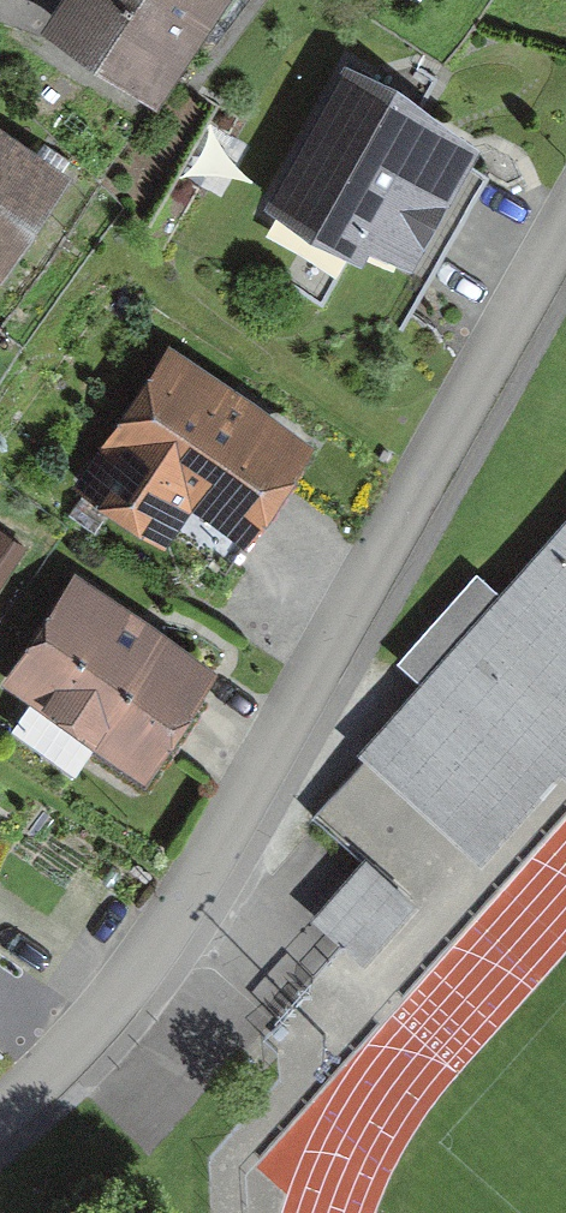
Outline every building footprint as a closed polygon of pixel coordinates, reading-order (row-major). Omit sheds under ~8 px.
[(210,0),(77,0),(61,25),(154,85),(210,0)] [(344,68),(264,211),(362,270),(371,259),(415,274),(485,154),(397,89),(344,68)] [(0,135),(0,264),(1,265),(61,177),(0,135)] [(317,449),(166,356),(75,488),(167,553),(194,517),(249,552),(317,449)] [(501,598),(477,578),(398,665),(421,686),(359,759),(482,870),(565,775),(565,525),(501,598)] [(75,581),(4,688),(148,784),(220,677),(75,581)] [(365,863),(311,923),(366,971),(419,911),(365,863)]
